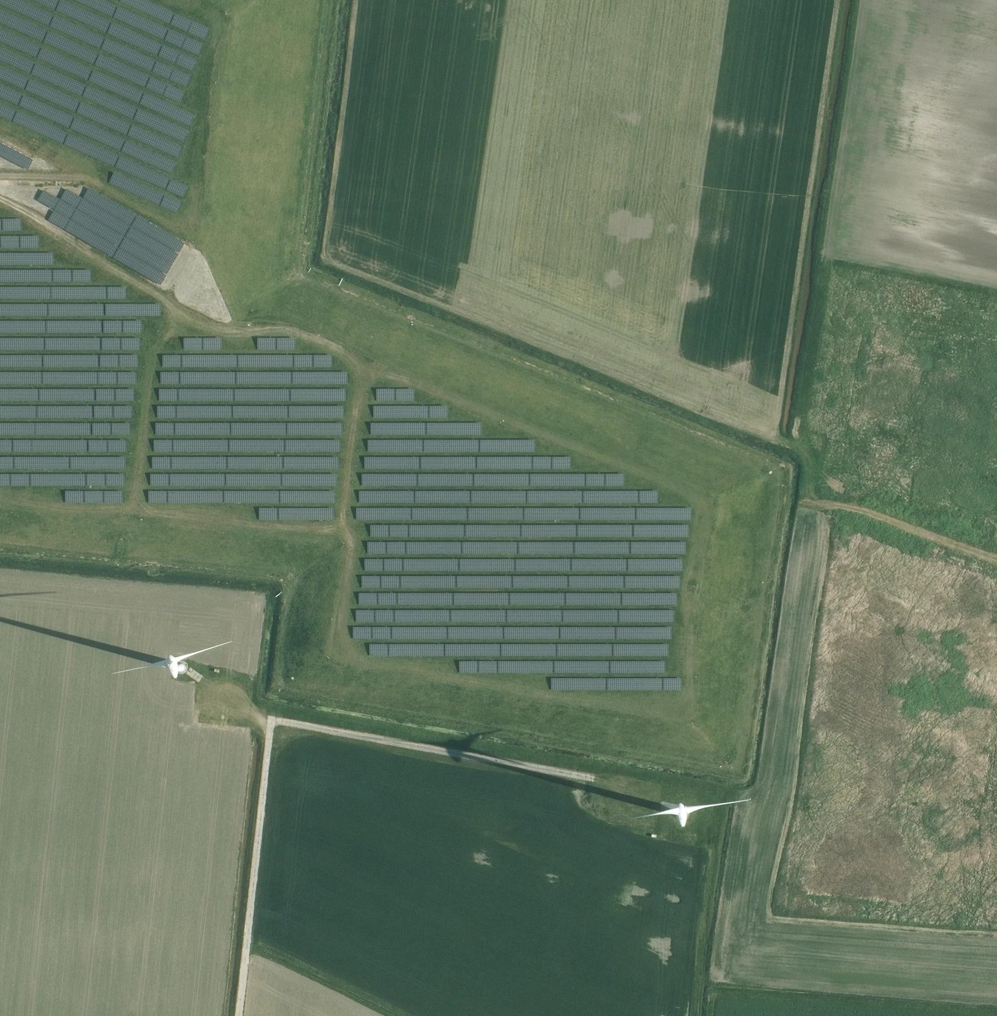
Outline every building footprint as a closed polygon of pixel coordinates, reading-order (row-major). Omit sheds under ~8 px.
[(186,667),(186,666),(186,665),(185,664),(184,664),(184,663),(183,663),(182,663),(181,663),(180,663),(179,664),(179,665),(178,665),(178,666),(178,667),(178,668),(178,669),(178,670),(179,670),(179,671),(180,671),(181,671),(181,672),(182,672),(183,672),(183,671),(184,671),(185,671),(185,670),(186,670),(186,669),(186,668),(186,667)] [(688,814),(688,813),(688,812),(687,812),(687,811),(686,810),(685,810),(685,809),(684,809),(683,809),(682,809),(681,809),(681,810),(680,810),(680,811),(679,811),(679,812),(679,813),(679,814),(679,815),(679,816),(680,816),(680,817),(681,817),(682,818),(683,818),(684,818),(685,818),(685,817),(686,817),(686,816),(687,816),(687,815),(688,814)]
